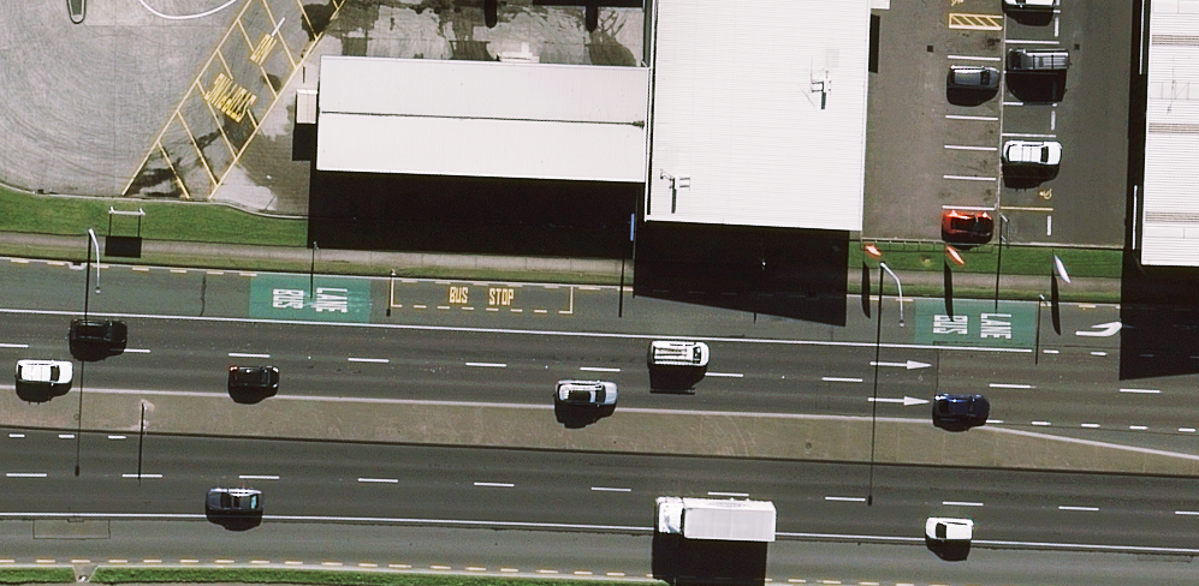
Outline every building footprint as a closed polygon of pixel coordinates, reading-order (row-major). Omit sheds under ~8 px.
[(640,62),(636,176),(634,213),(847,223),(857,0),(643,0),(640,62)] [(1128,255),(1198,258),(1198,0),(1139,0),(1128,255)] [(456,170),(636,176),(640,62),(459,54),(313,50),(307,165),(456,170)]
